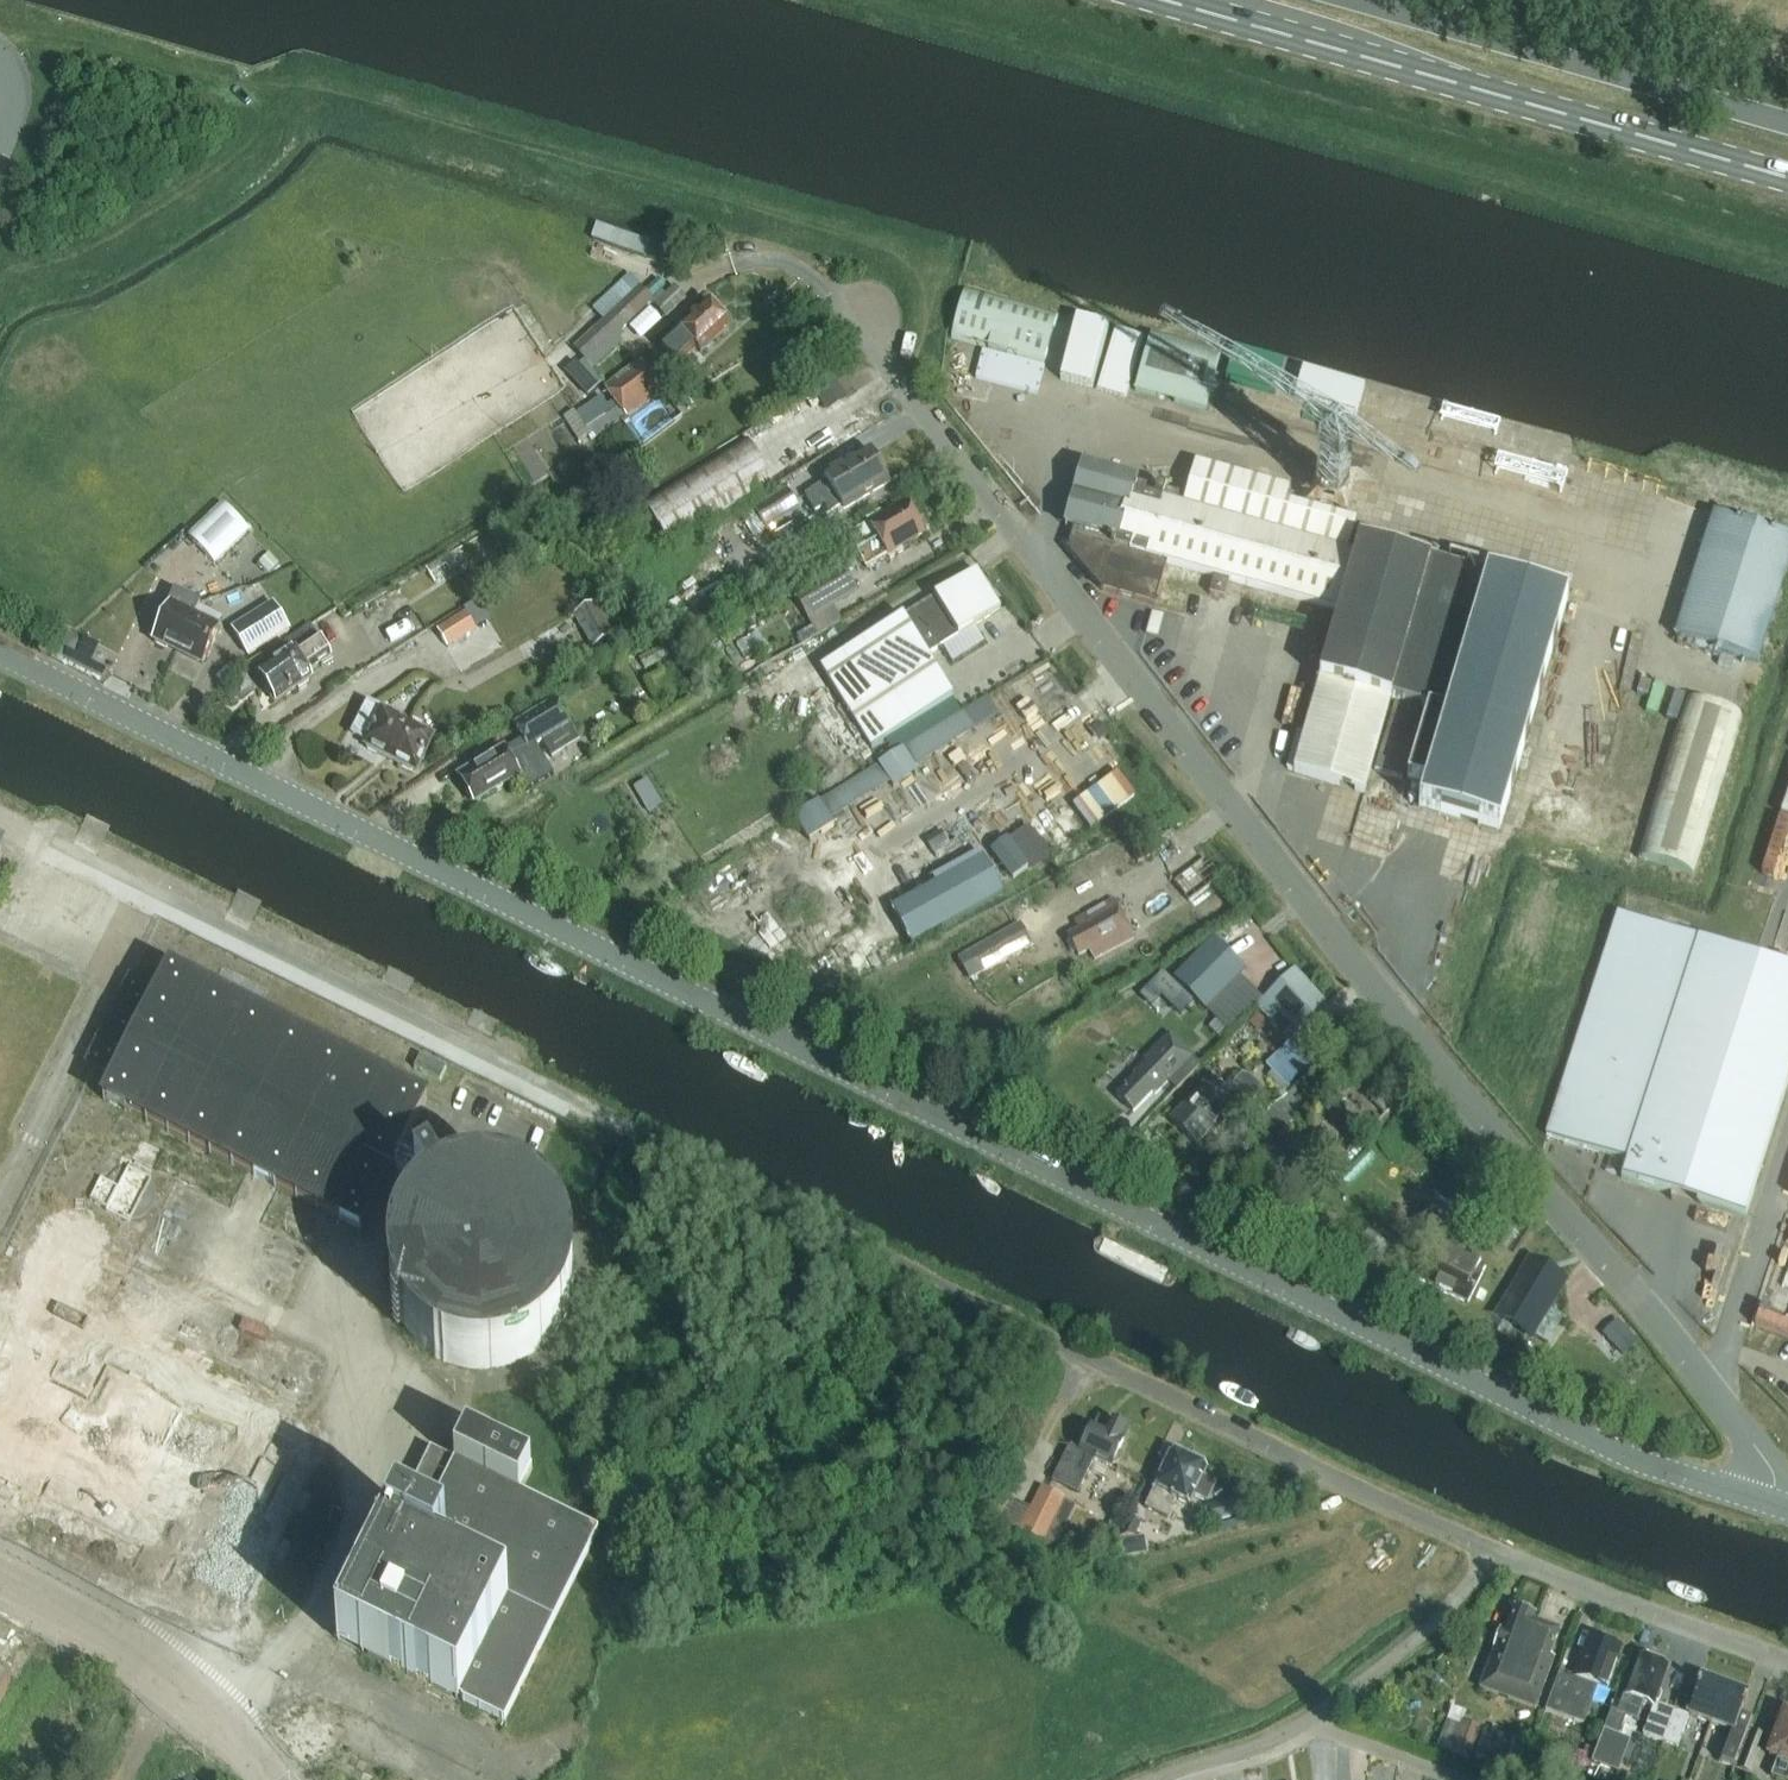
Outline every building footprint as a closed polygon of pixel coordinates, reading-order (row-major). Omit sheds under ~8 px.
[(597,227),(592,242),(670,268),(675,253),(597,227)] [(653,302),(639,287),(629,277),(594,311),(603,321),(574,349),(588,364),(653,302)] [(666,296),(656,306),(666,318),(686,299),(676,287),(666,296)] [(951,340),(998,353),(1044,366),(1058,315),(965,289),(951,340)] [(679,369),(697,352),(700,355),(729,327),(708,305),(661,349),(679,369)] [(643,338),(660,321),(651,312),(633,328),(643,338)] [(1220,357),(1150,337),(1135,393),(1205,412),(1220,357)] [(1260,359),(1255,391),(1325,402),(1330,370),(1260,359)] [(662,392),(641,364),(604,391),(621,414),(623,412),(627,418),(662,392)] [(597,389),(578,368),(570,377),(589,397),(597,389)] [(1334,374),(1325,405),(1389,424),(1398,393),(1334,374)] [(843,401),(831,383),(812,395),(813,396),(823,413),(843,401)] [(1393,424),(1452,440),(1460,408),(1402,392),(1393,424)] [(581,443),(591,437),(576,412),(566,418),(581,443)] [(745,440),(642,502),(669,547),(773,484),(745,440)] [(833,471),(834,473),(824,479),(827,483),(811,492),(812,493),(805,497),(815,514),(822,510),(826,518),(841,510),(843,512),(889,486),(886,482),(889,481),(884,472),(881,473),(877,465),(879,464),(874,455),(872,456),(870,453),(844,468),(842,466),(833,471)] [(1074,532),(1068,553),(1101,591),(1154,607),(1166,565),(1215,579),(1210,596),(1223,600),(1228,583),(1339,615),(1305,735),(1297,733),(1286,772),(1377,798),(1383,776),(1371,772),(1390,704),(1427,714),(1407,783),(1425,788),(1418,811),(1499,835),(1566,604),(1359,545),(1355,557),(1348,555),(1357,522),(1284,502),(1288,489),(1195,462),(1184,500),(1134,485),(1135,482),(1083,467),(1065,529),(1074,532)] [(764,530),(781,520),(797,511),(793,502),(786,490),(752,509),(764,530)] [(867,549),(917,520),(907,502),(857,531),(867,549)] [(250,533),(223,505),(188,538),(215,566),(250,533)] [(1713,515),(1674,639),(1757,665),(1787,567),(1787,538),(1713,515)] [(917,520),(867,549),(877,564),(926,536),(917,520)] [(792,526),(771,538),(778,549),(799,537),(792,526)] [(804,577),(836,558),(825,540),(793,560),(804,577)] [(269,574),(280,565),(270,555),(260,564),(269,574)] [(850,582),(840,565),(794,593),(812,622),(826,613),(819,601),(850,582)] [(977,572),(822,668),(873,751),(955,700),(928,657),(1001,612),(977,572)] [(152,642),(178,655),(195,619),(200,607),(208,591),(188,582),(181,597),(175,594),(152,642)] [(703,645),(735,627),(722,603),(689,621),(703,645)] [(250,658),(292,632),(274,604),(232,630),(250,658)] [(595,606),(575,617),(593,650),(613,639),(595,606)] [(437,630),(449,648),(476,632),(465,613),(437,630)] [(220,631),(195,619),(178,655),(203,667),(220,631)] [(756,628),(752,621),(744,626),(749,633),(756,628)] [(319,640),(294,656),(293,654),(259,677),(277,703),(311,681),(306,673),(330,657),(319,640)] [(719,643),(707,650),(713,660),(725,653),(719,643)] [(646,670),(671,656),(665,646),(641,660),(646,670)] [(804,835),(1003,718),(991,697),(792,814),(804,835)] [(1693,878),(1741,717),(1686,700),(1638,861),(1693,878)] [(556,702),(515,727),(523,741),(529,750),(533,747),(570,725),(556,702)] [(391,760),(408,727),(368,707),(354,735),(368,742),(365,746),(391,760)] [(433,741),(408,727),(391,760),(417,773),(433,741)] [(528,793),(552,779),(533,747),(529,750),(523,741),(459,778),(474,805),(520,778),(528,793)] [(1118,773),(1074,806),(1092,829),(1136,796),(1118,773)] [(649,816),(663,808),(648,782),(634,790),(649,816)] [(1030,869),(1008,839),(991,852),(1013,881),(1030,869)] [(907,940),(1003,897),(983,850),(930,874),(935,884),(891,903),(907,940)] [(1205,860),(1175,884),(1141,910),(1152,925),(1186,898),(1189,902),(1219,879),(1205,860)] [(1089,952),(1094,962),(1135,940),(1115,901),(1074,923),(1079,932),(1068,938),(1078,958),(1089,952)] [(1744,1219),(1787,1082),(1787,970),(1687,938),(1692,924),(1664,915),(1660,929),(1618,915),(1546,1138),(1627,1163),(1622,1179),(1744,1219)] [(1021,924),(958,958),(969,979),(1032,945),(1021,924)] [(1207,1011),(1240,976),(1207,945),(1174,980),(1207,1011)] [(114,1080),(103,1102),(360,1233),(426,1103),(169,972),(149,1010),(114,1080)] [(1193,1001),(1163,972),(1150,985),(1180,1014),(1193,1001)] [(1292,972),(1266,998),(1256,1007),(1270,1023),(1280,1013),(1297,1030),(1324,1004),(1292,972)] [(149,1010),(159,990),(131,976),(121,996),(86,1066),(114,1080),(149,1010)] [(1268,1024),(1259,1015),(1250,1024),(1259,1032),(1268,1024)] [(1200,1066),(1193,1059),(1169,1035),(1144,1060),(1146,1062),(1133,1075),(1136,1078),(1117,1097),(1134,1114),(1153,1095),(1155,1097),(1169,1083),(1178,1092),(1200,1066)] [(1266,1078),(1286,1097),(1289,1094),(1316,1067),(1290,1042),(1266,1067),(1272,1073),(1266,1078)] [(1261,1094),(1243,1076),(1223,1097),(1207,1082),(1170,1120),(1198,1146),(1234,1109),(1240,1115),(1261,1094)] [(1372,1102),(1386,1115),(1395,1106),(1382,1092),(1372,1102)] [(1308,1112),(1289,1094),(1286,1097),(1261,1123),(1280,1141),(1308,1112)] [(1358,1140),(1367,1132),(1363,1128),(1354,1136),(1358,1140)] [(1313,1172),(1303,1163),(1304,1162),(1284,1142),(1277,1149),(1269,1142),(1247,1165),(1275,1193),(1280,1188),(1288,1198),(1313,1172)] [(434,1358),(440,1361),(445,1363),(451,1365),(456,1367),(462,1368),(468,1369),(473,1370),(479,1370),(485,1370),(491,1370),(497,1369),(503,1367),(508,1366),(514,1364),(519,1362),(524,1359),(530,1356),(534,1353),(539,1349),(543,1345),(548,1341),(551,1336),(555,1332),(558,1327),(561,1322),(564,1317),(566,1311),(568,1306),(570,1300),(571,1294),(572,1288),(572,1283),(572,1277),(572,1271),(571,1265),(570,1259),(569,1253),(567,1248),(565,1242),(563,1237),(560,1232),(557,1227),(553,1222),(549,1217),(545,1213),(541,1209),(537,1205),(532,1202),(527,1199),(522,1196),(516,1194),(511,1191),(505,1190),(500,1188),(494,1187),(488,1186),(482,1186),(476,1186),(470,1187),(465,1188),(459,1189),(453,1190),(448,1192),(442,1194),(430,1175),(414,1184),(426,1204),(421,1207),(417,1211),(413,1216),(409,1220),(405,1225),(402,1230),(399,1235),(397,1240),(394,1245),(392,1251),(391,1257),(390,1263),(389,1268),(388,1274),(388,1280),(389,1286),(389,1292),(390,1298),(392,1304),(394,1309),(396,1315),(398,1320),(401,1325),(404,1330),(408,1335),(412,1339),(416,1344),(420,1348),(425,1351),(429,1355),(434,1358)] [(1372,1270),(1390,1245),(1368,1228),(1350,1253),(1372,1270)] [(1468,1304),(1486,1268),(1476,1264),(1481,1254),(1446,1237),(1441,1247),(1437,1245),(1420,1281),(1468,1304)] [(1535,1266),(1504,1317),(1529,1332),(1559,1281),(1535,1266)] [(1756,1323),(1787,1334),(1787,1278),(1786,1277),(1777,1301),(1765,1297),(1756,1323)] [(1637,1346),(1619,1325),(1604,1337),(1623,1358),(1637,1346)] [(82,1365),(32,1506),(130,1540),(120,1570),(148,1580),(154,1563),(173,1570),(199,1497),(229,1508),(236,1487),(216,1480),(237,1419),(82,1365)] [(1118,1454),(1130,1432),(1126,1430),(1124,1425),(1119,1423),(1115,1424),(1111,1422),(1105,1432),(1094,1426),(1063,1485),(1075,1492),(1078,1490),(1094,1460),(1111,1468),(1113,1464),(1118,1463),(1120,1459),(1118,1454)] [(251,1486),(269,1492),(286,1441),(268,1435),(251,1486)] [(421,1533),(397,1522),(387,1542),(386,1542),(337,1641),(459,1701),(460,1700),(463,1702),(462,1703),(505,1724),(598,1534),(519,1495),(531,1471),(467,1439),(421,1533)] [(1216,1485),(1204,1479),(1208,1470),(1172,1452),(1154,1489),(1155,1489),(1145,1509),(1167,1520),(1176,1501),(1189,1508),(1194,1497),(1207,1504),(1216,1485)] [(1040,1487),(1018,1529),(1039,1540),(1061,1498),(1040,1487)] [(1207,1523),(1238,1516),(1234,1500),(1203,1507),(1207,1523)] [(238,1602),(269,1525),(243,1515),(222,1569),(208,1563),(198,1586),(238,1602)] [(1129,1517),(1126,1523),(1116,1519),(1111,1530),(1121,1535),(1119,1539),(1137,1537),(1143,1523),(1129,1517)] [(1535,1711),(1555,1659),(1549,1657),(1558,1633),(1533,1624),(1536,1617),(1514,1609),(1505,1633),(1501,1631),(1494,1649),(1495,1649),(1479,1690),(1535,1711)] [(1560,1672),(1545,1711),(1583,1725),(1597,1688),(1606,1691),(1621,1650),(1589,1638),(1575,1678),(1560,1672)] [(1611,1712),(1603,1734),(1591,1763),(1618,1774),(1630,1740),(1617,1735),(1624,1718),(1637,1723),(1645,1703),(1654,1706),(1643,1735),(1661,1743),(1673,1711),(1653,1704),(1667,1669),(1641,1659),(1620,1715),(1611,1712)] [(12,1685),(12,1684),(11,1683),(0,1678),(0,1709),(12,1685)] [(1673,1711),(1661,1743),(1676,1748),(1689,1716),(1709,1724),(1723,1686),(1701,1678),(1686,1716),(1673,1711)] [(1721,1762),(1734,1767),(1747,1731),(1750,1722),(1739,1718),(1747,1696),(1723,1686),(1709,1724),(1732,1733),(1721,1762)] [(300,1713),(294,1706),(266,1727),(302,1773),(361,1727),(349,1712),(340,1720),(321,1696),(300,1713)] [(1768,1757),(1778,1760),(1771,1778),(1776,1779),(1787,1779),(1787,1716),(1784,1714),(1768,1757)] [(1463,1722),(1450,1756),(1468,1762),(1481,1729),(1463,1722)] [(1511,1739),(1483,1729),(1474,1755),(1502,1765),(1511,1739)] [(1747,1731),(1734,1767),(1752,1774),(1765,1737),(1747,1731)]
